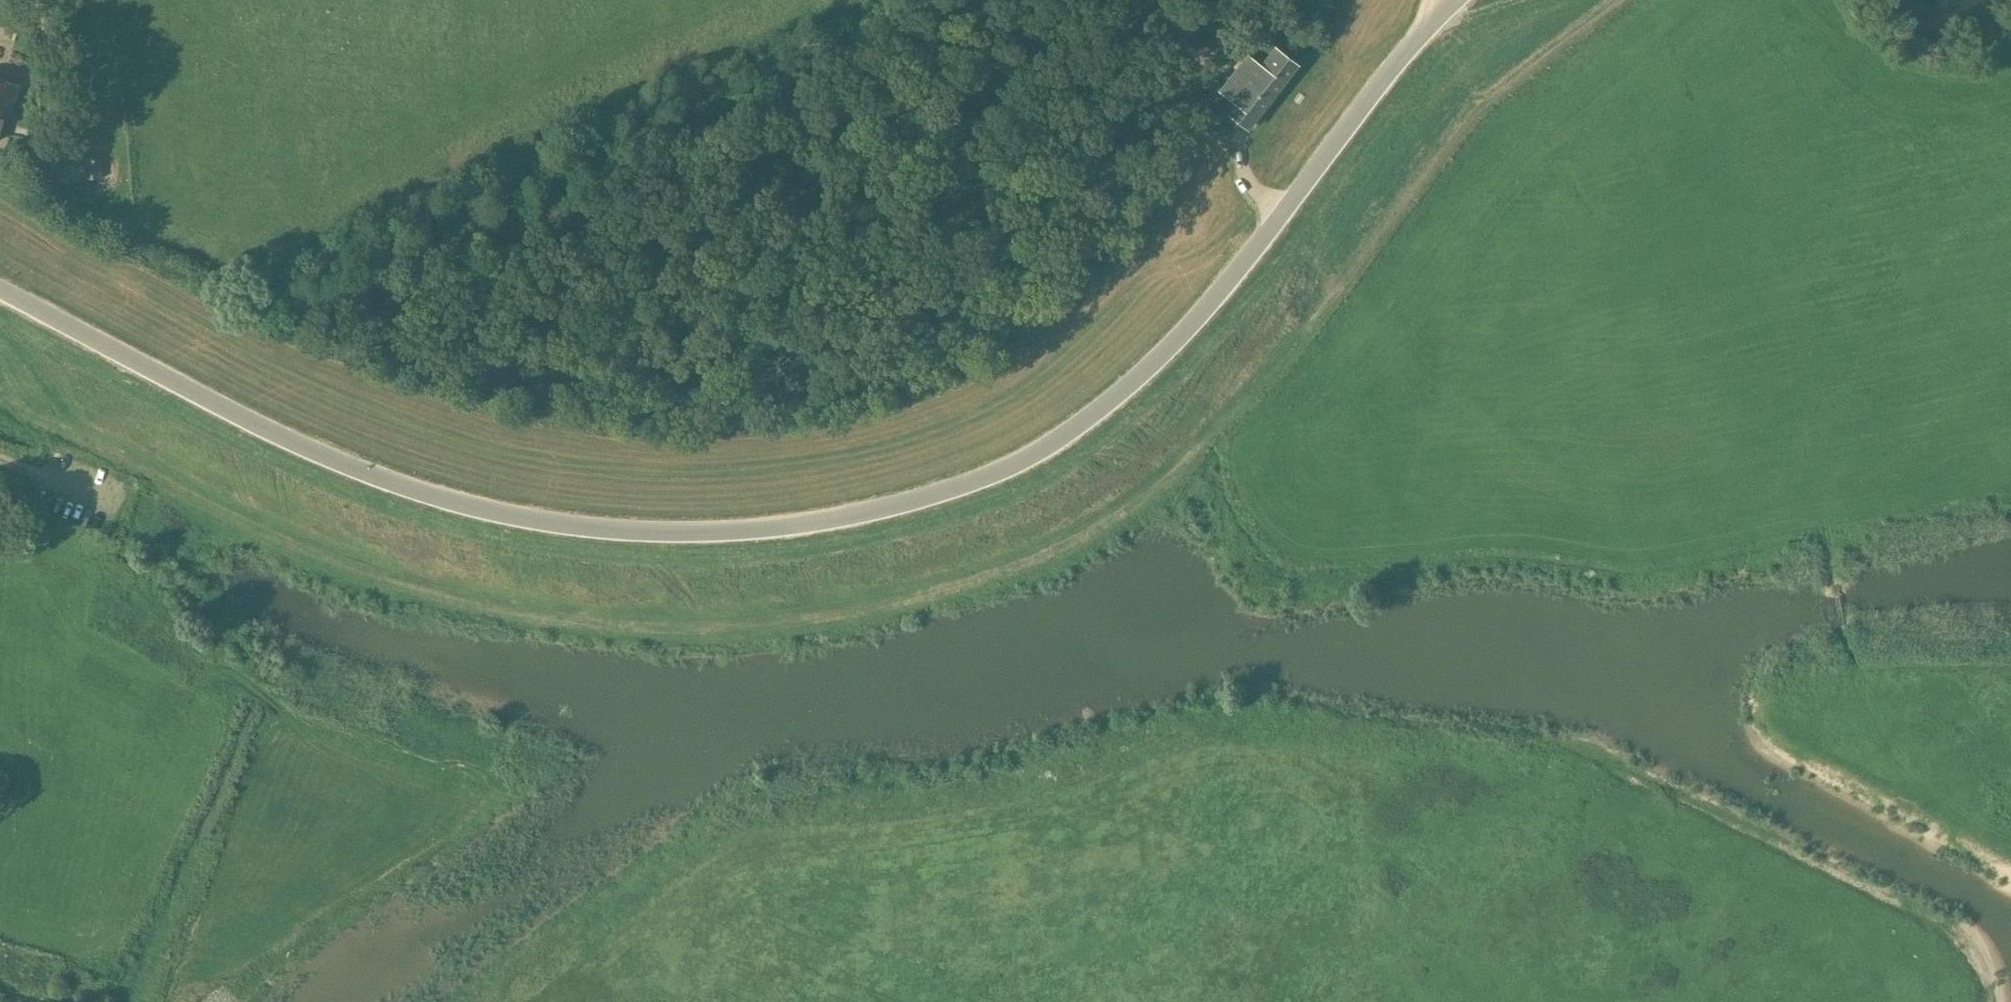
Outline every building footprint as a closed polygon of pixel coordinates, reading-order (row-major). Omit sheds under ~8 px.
[(1265,64),(1247,51),(1220,90),(1238,103),(1232,112),(1251,126),(1299,64),(1277,47),(1265,64)] [(3,120),(7,121),(19,85),(0,79),(0,128),(3,120)] [(100,158),(84,159),(84,179),(90,179),(90,183),(85,183),(85,201),(101,201),(100,183),(95,183),(95,178),(100,178),(100,158)]
